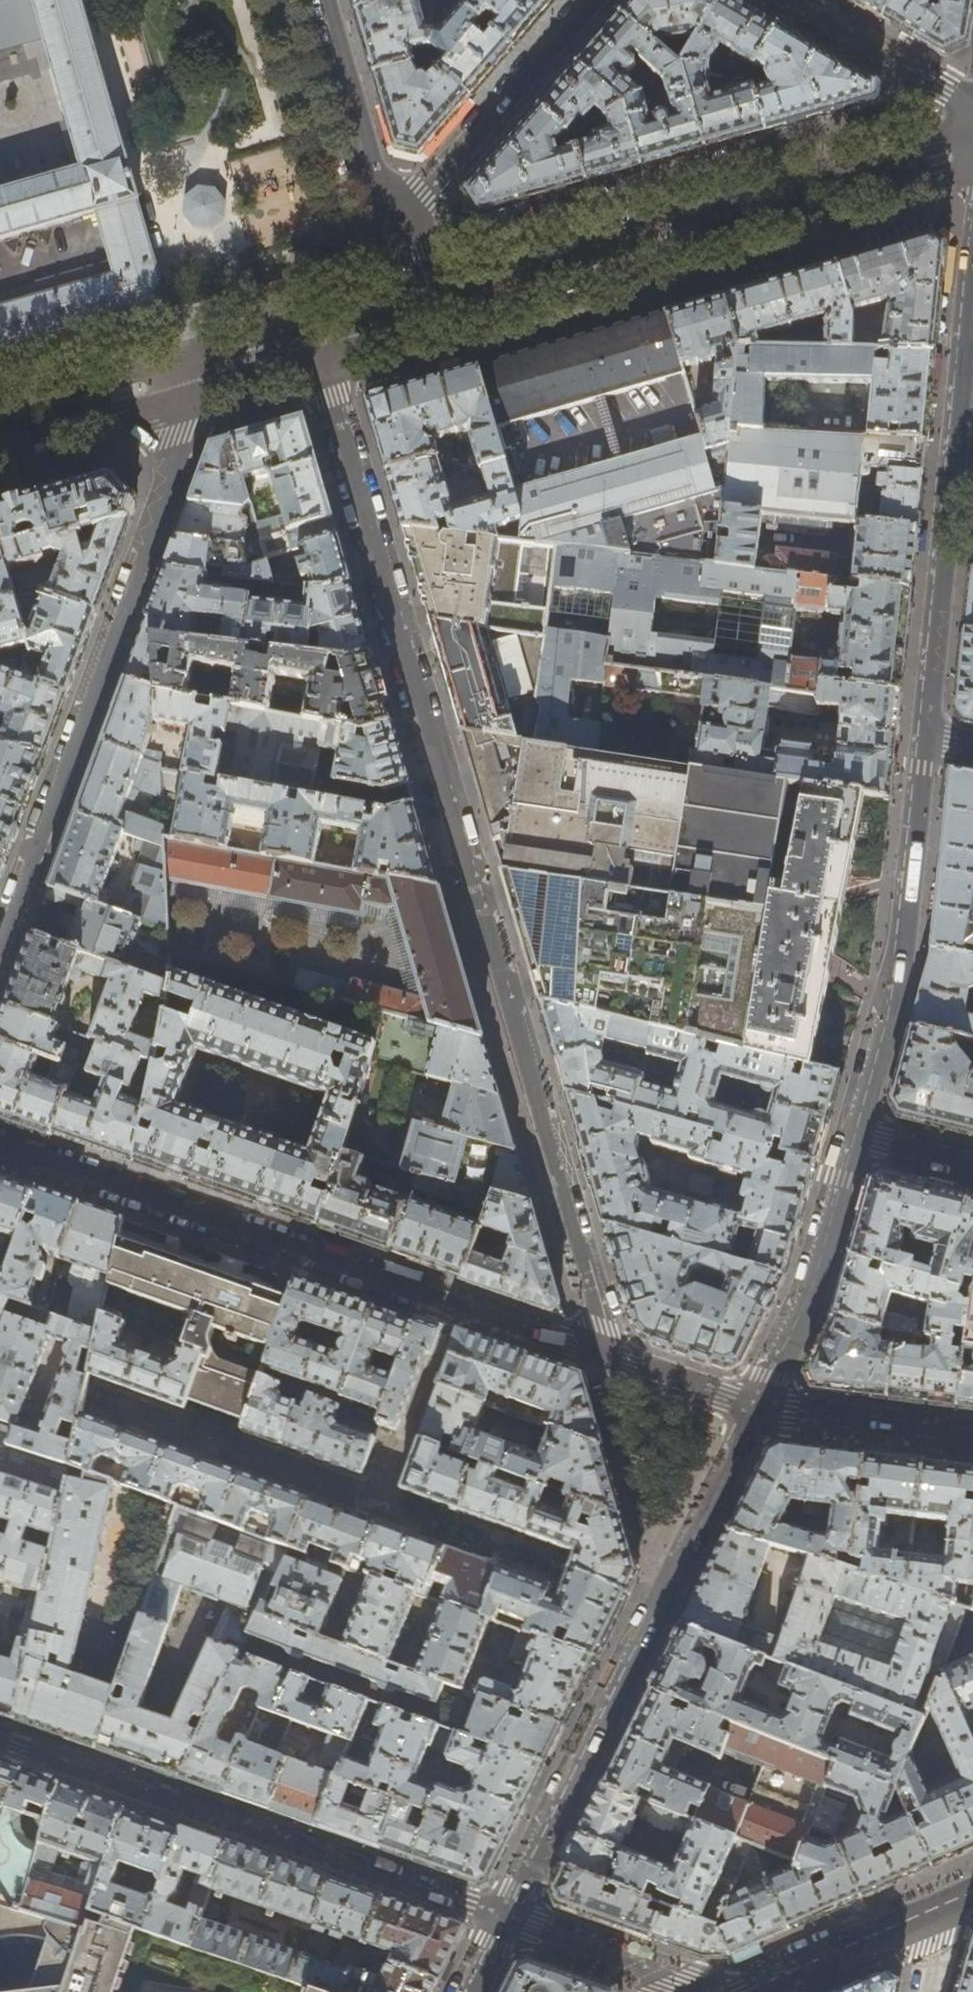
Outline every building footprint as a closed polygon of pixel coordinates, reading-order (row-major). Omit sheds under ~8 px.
[(139,200),(81,0),(0,0),(0,50),(45,37),(83,168),(0,192),(0,240),(96,212),(110,260),(36,281),(37,284),(0,295),(0,346),(125,311),(165,300),(151,249),(137,201),(139,200)] [(357,14),(406,0),(353,0),(357,14)] [(357,14),(364,41),(374,76),(415,65),(412,53),(430,48),(434,32),(428,30),(420,0),(406,0),(357,14)] [(463,7),(512,49),(533,25),(555,0),(469,0),(463,7)] [(621,16),(682,69),(686,61),(683,60),(681,63),(674,57),(673,48),(679,48),(679,49),(688,47),(690,55),(722,0),(634,0),(629,6),(621,16)] [(734,0),(722,0),(690,55),(686,61),(682,69),(709,72),(710,61),(720,45),(733,53),(732,54),(755,67),(756,66),(779,27),(755,13),(734,0)] [(854,1),(884,19),(896,0),(852,0),(854,1)] [(884,19),(911,35),(944,55),(967,44),(972,10),(972,0),(896,0),(884,19)] [(440,33),(434,32),(430,48),(446,61),(437,70),(469,98),(489,74),(512,49),(463,7),(440,33)] [(599,41),(577,66),(624,107),(643,94),(626,79),(624,81),(616,74),(619,70),(621,73),(627,74),(630,74),(633,71),(635,68),(636,65),(634,60),(631,56),(634,53),(642,60),(641,62),(662,81),(663,81),(682,69),(621,16),(599,41)] [(779,27),(756,66),(767,72),(765,74),(765,76),(768,88),(754,92),(766,132),(812,119),(876,101),(878,86),(821,52),(779,27)] [(415,65),(374,76),(384,109),(395,149),(419,155),(448,122),(469,98),(437,70),(431,78),(417,65),(415,65)] [(607,118),(624,107),(577,66),(559,86),(539,108),(567,133),(568,133),(581,120),(584,122),(596,109),(607,118)] [(705,150),(682,69),(663,81),(672,111),(674,111),(677,122),(672,123),(671,119),(668,115),(664,114),(660,114),(656,116),(654,119),(653,122),(654,128),(650,130),(647,118),(649,117),(643,94),(624,107),(641,168),(675,158),(705,150)] [(708,84),(709,72),(682,69),(705,150),(737,140),(766,132),(754,92),(752,86),(727,94),(727,96),(713,100),(708,84)] [(624,107),(607,118),(610,133),(594,138),(595,142),(577,147),(577,148),(586,184),(612,176),(641,168),(624,107)] [(557,144),(567,133),(539,108),(505,148),(465,193),(479,215),(529,200),(541,197),(586,184),(577,148),(560,153),(557,144)] [(886,120),(871,124),(873,132),(888,127),(886,120)] [(183,214),(194,227),(211,229),(225,219),(227,202),(215,188),(199,186),(185,196),(183,214)] [(479,215),(465,193),(461,198),(459,205),(470,223),(476,227),(532,211),(529,200),(479,215)] [(947,247),(934,238),(881,253),(838,265),(853,320),(852,351),(875,352),(885,352),(935,353),(941,301),(947,247)] [(808,274),(780,282),(792,327),(819,318),(823,313),(831,318),(827,325),(826,351),(852,351),(853,320),(838,265),(808,274)] [(778,282),(775,270),(750,277),(753,290),(778,282)] [(780,282),(778,282),(753,290),(725,298),(739,349),(761,349),(757,337),(792,327),(780,282)] [(697,306),(667,315),(685,375),(703,438),(714,477),(726,478),(731,429),(736,380),(739,349),(725,298),(697,306)] [(479,368),(497,431),(669,380),(685,375),(667,315),(650,319),(627,326),(567,343),(479,368)] [(761,349),(739,349),(736,380),(766,381),(872,384),(873,370),(875,352),(852,351),(826,351),(761,349)] [(931,395),(935,353),(885,352),(883,370),(873,370),(872,384),(868,438),(926,442),(931,395)] [(462,374),(441,379),(457,433),(468,430),(473,422),(475,424),(478,425),(474,431),(476,437),(472,438),(480,470),(482,469),(507,463),(497,431),(479,368),(462,374)] [(457,433),(441,379),(407,389),(366,401),(387,474),(439,459),(435,445),(424,439),(426,436),(425,433),(428,433),(433,435),(440,433),(441,437),(457,433)] [(766,381),(736,380),(731,429),(765,432),(766,381)] [(190,503),(253,511),(244,478),(266,472),(272,475),(284,516),(257,524),(262,541),(333,521),(321,478),(304,419),(254,434),(211,446),(201,472),(190,503)] [(656,452),(515,493),(522,515),(521,521),(525,526),(523,543),(543,546),(717,492),(714,477),(703,438),(675,446),(669,425),(650,431),(656,452)] [(922,483),(926,442),(868,438),(765,432),(731,429),(726,478),(724,493),(723,509),(761,513),(766,513),(833,520),(857,522),(917,528),(922,483)] [(507,463),(482,469),(490,498),(451,510),(449,503),(451,501),(442,468),(439,459),(387,474),(397,507),(403,529),(442,534),(439,524),(449,521),(452,535),(499,540),(496,530),(506,527),(508,524),(521,521),(522,515),(515,493),(507,463)] [(67,488),(40,495),(50,534),(53,543),(130,521),(131,517),(136,505),(109,476),(67,488)] [(717,492),(543,546),(554,547),(717,566),(723,509),(724,493),(717,492)] [(0,507),(0,543),(1,548),(15,544),(15,542),(15,538),(17,532),(21,528),(27,526),(29,527),(33,539),(50,534),(40,495),(14,503),(0,507)] [(257,524),(253,511),(190,503),(185,516),(177,539),(240,548),(261,541),(262,541),(257,524)] [(757,547),(761,513),(723,509),(717,566),(801,577),(910,590),(914,557),(917,528),(857,522),(853,560),(835,559),(835,556),(757,547)] [(832,528),(833,520),(766,513),(764,529),(821,535),(832,528)] [(53,543),(50,534),(33,539),(15,544),(1,548),(7,569),(44,558),(43,554),(55,551),(55,552),(65,556),(56,581),(38,586),(39,592),(96,614),(109,579),(130,521),(53,543)] [(336,530),(333,521),(262,541),(261,541),(265,560),(266,559),(278,556),(338,539),(336,530)] [(452,535),(442,534),(403,529),(412,559),(423,598),(430,621),(544,637),(545,629),(544,629),(549,587),(554,547),(543,546),(523,543),(499,540),(452,535)] [(173,550),(165,571),(208,577),(229,579),(240,581),(252,582),(274,585),(266,559),(265,560),(261,541),(240,548),(177,539),(173,550)] [(346,566),(338,539),(278,556),(282,571),(293,568),(294,573),(300,572),(301,578),(295,580),(297,588),(300,588),(306,589),(321,591),(352,585),(346,566)] [(7,569),(1,548),(0,543),(0,609),(0,610),(0,653),(29,645),(24,627),(18,607),(15,598),(7,569)] [(554,547),(549,587),(610,596),(605,639),(545,629),(544,637),(535,699),(537,704),(541,705),(533,744),(598,753),(600,724),(567,722),(568,714),(567,714),(571,679),(603,684),(604,665),(606,665),(786,691),(790,658),(758,654),(757,665),(712,659),(714,645),(643,636),(648,599),(719,608),(721,594),(765,599),(764,610),(796,614),(801,577),(717,566),(554,547)] [(971,569),(968,601),(965,632),(972,633),(972,570),(971,569)] [(207,587),(208,577),(165,571),(159,586),(147,619),(152,620),(153,637),(195,642),(197,632),(202,633),(202,627),(197,626),(199,619),(208,620),(207,623),(223,625),(221,646),(244,648),(251,595),(238,593),(240,581),(229,579),(227,590),(207,587)] [(910,590),(801,577),(796,614),(840,620),(835,664),(790,658),(786,691),(818,696),(819,683),(847,686),(849,686),(849,678),(854,675),(853,687),(900,691),(903,655),(910,590)] [(297,588),(274,585),(252,582),(251,595),(244,648),(268,651),(269,638),(277,639),(275,652),(348,661),(372,654),(362,620),(352,585),(321,591),(306,589),(304,608),(283,605),(284,595),(299,597),(300,588),(297,588)] [(38,592),(15,598),(18,607),(38,607),(31,627),(24,627),(29,645),(40,683),(67,693),(80,657),(96,614),(39,592),(38,592)] [(156,692),(153,637),(152,620),(147,619),(133,659),(114,710),(102,743),(143,758),(151,737),(153,719),(156,720),(156,721),(192,730),(184,774),(216,780),(222,748),(214,747),(216,734),(225,735),(230,706),(216,703),(214,715),(200,712),(198,710),(200,700),(188,698),(156,692)] [(535,699),(544,637),(430,621),(436,643),(446,677),(457,716),(462,733),(533,744),(541,705),(537,704),(535,699)] [(965,632),(961,674),(957,712),(964,723),(972,724),(972,633),(965,632)] [(204,644),(195,642),(153,637),(156,692),(188,698),(194,665),(236,672),(230,706),(267,713),(275,674),(310,681),(303,720),(362,732),(392,724),(391,722),(383,695),(372,654),(348,661),(275,652),(268,651),(244,648),(221,646),(213,645),(204,644)] [(723,762),(735,764),(734,774),(787,783),(804,785),(864,794),(888,798),(893,757),(900,691),(853,687),(849,686),(847,686),(819,683),(818,696),(786,691),(606,665),(604,665),(603,684),(704,699),(697,769),(721,772),(723,762)] [(9,718),(0,743),(0,749),(44,755),(55,725),(67,693),(40,683),(0,669),(0,714),(9,718)] [(396,721),(388,694),(383,695),(391,722),(396,721)] [(303,720),(267,713),(230,706),(225,735),(222,748),(216,780),(352,806),(356,788),(381,792),(381,793),(383,794),(386,793),(385,792),(410,786),(408,778),(392,724),(362,732),(303,720)] [(598,753),(533,744),(462,733),(485,812),(503,873),(506,873),(506,867),(592,880),(591,886),(670,898),(674,876),(711,882),(708,903),(766,912),(769,893),(787,783),(734,774),(721,772),(697,769),(598,753)] [(160,764),(143,758),(102,743),(89,778),(75,816),(123,833),(138,838),(164,848),(164,838),(163,820),(157,825),(129,815),(139,790),(162,799),(161,770),(160,764)] [(24,811),(37,776),(44,755),(0,749),(0,802),(24,811)] [(825,754),(824,759),(834,760),(835,755),(833,755),(833,752),(828,752),(828,754),(825,754)] [(184,774),(161,770),(162,799),(163,820),(164,838),(227,849),(232,823),(267,829),(262,856),(314,866),(322,824),(362,831),(355,873),(440,889),(426,841),(416,805),(389,813),(377,811),(375,821),(365,819),(367,809),(352,806),(216,780),(184,774)] [(950,771),(949,783),(946,816),(940,871),(935,916),(932,950),(972,958),(972,775),(950,771)] [(506,873),(503,873),(524,947),(540,1002),(655,1032),(760,1059),(810,1069),(821,1015),(832,957),(852,852),(864,794),(804,785),(783,896),(769,893),(766,912),(708,903),(670,898),(591,886),(506,873)] [(24,811),(0,802),(0,863),(4,865),(14,838),(24,811)] [(112,864),(123,833),(75,816),(63,849),(49,888),(140,921),(168,931),(166,879),(164,848),(138,838),(133,849),(143,853),(126,900),(108,894),(109,891),(102,889),(110,869),(115,871),(117,866),(112,864)] [(227,849),(164,838),(164,848),(166,879),(269,898),(268,899),(359,916),(362,904),(387,909),(396,906),(423,997),(355,979),(349,982),(298,969),(294,988),(439,1028),(484,1040),(452,931),(440,889),(355,873),(314,866),(262,856),(227,849)] [(140,921),(49,888),(46,896),(50,901),(57,904),(61,902),(80,909),(67,947),(171,986),(170,970),(169,961),(131,947),(140,921)] [(168,997),(171,986),(67,947),(64,946),(59,957),(48,953),(53,942),(32,934),(16,977),(5,1007),(54,1025),(70,981),(75,983),(79,980),(82,972),(111,982),(90,1039),(101,1043),(155,1063),(158,1047),(131,1036),(146,995),(167,1003),(168,997)] [(967,1040),(972,1042),(972,1019),(969,1018),(965,1013),(970,991),(972,989),(972,958),(932,950),(931,957),(923,988),(911,1030),(967,1040)] [(168,997),(192,1005),(187,1021),(165,1014),(158,1047),(155,1063),(148,1097),(135,1160),(264,1206),(353,1237),(391,1251),(418,1174),(401,1170),(399,1177),(404,1186),(399,1199),(373,1190),(370,1183),(361,1180),(358,1182),(366,1161),(342,1154),(356,1106),(369,1060),(374,1043),(274,1008),(277,1000),(256,992),(253,1000),(170,970),(171,986),(168,997)] [(649,1058),(655,1032),(540,1002),(551,1037),(557,1060),(585,1052),(602,1056),(604,1046),(620,1050),(621,1044),(643,1050),(639,1065),(646,1067),(649,1058)] [(54,1025),(5,1007),(0,1022),(0,1043),(40,1058),(49,1061),(76,1071),(81,1073),(83,1067),(76,1065),(80,1053),(58,1044),(56,1039),(61,1028),(54,1025)] [(491,1067),(484,1040),(439,1028),(426,1077),(454,1084),(500,1096),(491,1067)] [(967,1040),(911,1030),(901,1068),(891,1102),(899,1115),(940,1126),(972,1134),(972,1072),(957,1051),(957,1049),(964,1051),(967,1040)] [(655,1032),(649,1058),(681,1067),(678,1081),(719,1092),(723,1078),(750,1085),(748,1094),(764,1099),(763,1104),(827,1121),(833,1101),(840,1075),(810,1069),(760,1059),(655,1032)] [(40,1058),(0,1043),(0,1118),(10,1122),(52,1137),(67,1095),(76,1071),(49,1061),(48,1066),(54,1068),(49,1083),(34,1077),(40,1058)] [(148,1097),(155,1063),(101,1043),(89,1075),(97,1078),(148,1097)] [(603,1056),(602,1056),(585,1052),(557,1060),(563,1080),(567,1095),(634,1113),(641,1086),(644,1077),(603,1066),(604,1061),(603,1058),(603,1056)] [(382,1113),(395,1068),(369,1060),(356,1106),(382,1113)] [(53,1137),(71,1138),(85,1143),(135,1160),(148,1097),(97,1078),(95,1084),(102,1087),(97,1102),(90,1099),(88,1103),(67,1095),(52,1137),(53,1137)] [(714,1107),(719,1092),(678,1081),(674,1094),(641,1086),(634,1113),(715,1136),(815,1163),(821,1142),(827,1121),(763,1104),(761,1110),(744,1106),(742,1115),(714,1107)] [(500,1096),(454,1084),(441,1130),(516,1151),(509,1126),(500,1096)] [(715,1136),(634,1113),(567,1095),(595,1190),(606,1226),(684,1249),(696,1204),(652,1192),(648,1188),(650,1187),(652,1184),(651,1181),(647,1166),(644,1163),(642,1163),(640,1163),(636,1148),(638,1137),(653,1141),(653,1144),(653,1145),(655,1147),(691,1157),(691,1161),(692,1163),(707,1167),(715,1136)] [(525,1183),(516,1151),(441,1130),(414,1122),(401,1170),(418,1174),(494,1194),(531,1204),(525,1183)] [(800,1215),(815,1163),(715,1136),(707,1167),(722,1172),(722,1174),(722,1176),(725,1178),(737,1181),(739,1180),(741,1177),(753,1181),(752,1185),(749,1184),(747,1185),(745,1186),(745,1188),(740,1203),(742,1206),(745,1207),(742,1218),(729,1215),(729,1211),(727,1208),(718,1206),(716,1204),(714,1204),(712,1205),(710,1208),(696,1204),(684,1249),(783,1277),(800,1215)] [(970,1195),(916,1182),(883,1173),(870,1181),(858,1225),(849,1255),(945,1284),(970,1195)] [(486,1216),(494,1194),(418,1174),(391,1251),(428,1264),(463,1276),(464,1277),(476,1244),(478,1237),(482,1225),(436,1209),(440,1200),(486,1216)] [(691,1191),(699,1194),(704,1176),(696,1174),(691,1177),(689,1187),(691,1191)] [(37,1189),(0,1176),(0,1242),(3,1243),(6,1240),(7,1236),(19,1240),(25,1223),(28,1216),(37,1189)] [(704,1176),(699,1194),(707,1197),(711,1195),(715,1183),(713,1179),(704,1176)] [(70,1201),(37,1189),(28,1216),(40,1220),(38,1225),(31,1230),(25,1223),(19,1240),(8,1272),(0,1296),(10,1300),(30,1307),(34,1309),(34,1306),(33,1303),(32,1301),(31,1300),(42,1268),(52,1256),(61,1259),(79,1204),(70,1201)] [(539,1232),(531,1204),(494,1194),(486,1216),(482,1225),(478,1237),(490,1241),(493,1231),(508,1236),(505,1246),(548,1261),(539,1232)] [(970,1195),(945,1284),(972,1292),(972,1293),(972,1265),(968,1264),(962,1259),(962,1257),(972,1243),(972,1196),(970,1195)] [(97,1210),(79,1204),(61,1259),(76,1265),(70,1281),(74,1288),(76,1289),(69,1321),(98,1332),(101,1315),(103,1307),(108,1285),(118,1238),(122,1219),(97,1210)] [(741,1364),(760,1324),(783,1277),(684,1249),(606,1226),(623,1288),(636,1330),(645,1340),(680,1353),(695,1358),(726,1369),(741,1364)] [(142,1247),(118,1238),(108,1285),(195,1316),(183,1348),(203,1356),(187,1399),(216,1410),(246,1421),(250,1411),(253,1402),(262,1377),(224,1363),(217,1359),(214,1354),(212,1349),(211,1338),(212,1329),(271,1349),(288,1299),(274,1294),(142,1247)] [(558,1295),(548,1261),(505,1246),(498,1264),(490,1261),(494,1250),(476,1244),(464,1277),(463,1282),(497,1293),(564,1316),(558,1295)] [(972,1292),(945,1284),(849,1255),(841,1284),(833,1315),(881,1329),(889,1331),(895,1333),(912,1335),(915,1321),(886,1315),(892,1294),(930,1305),(926,1337),(932,1338),(966,1342),(972,1292)] [(0,1296),(8,1272),(0,1269),(0,1296)] [(295,1280),(288,1299),(271,1349),(265,1368),(304,1382),(316,1347),(298,1341),(294,1334),(298,1332),(299,1330),(298,1326),(304,1323),(306,1323),(305,1328),(314,1332),(316,1327),(323,1329),(335,1294),(307,1284),(295,1280)] [(972,1292),(966,1342),(957,1406),(972,1408),(972,1293),(972,1292)] [(348,1299),(335,1294),(323,1329),(329,1332),(327,1337),(336,1340),(338,1335),(341,1336),(343,1342),(341,1343),(340,1346),(339,1348),(341,1352),(335,1354),(316,1347),(304,1382),(343,1396),(373,1308),(348,1299)] [(68,1467),(73,1446),(57,1440),(63,1424),(77,1429),(80,1414),(88,1377),(78,1373),(84,1348),(93,1352),(98,1332),(69,1321),(51,1315),(42,1311),(34,1309),(30,1307),(26,1321),(6,1313),(10,1300),(0,1296),(0,1326),(0,1327),(0,1420),(1,1421),(0,1425),(0,1444),(68,1467)] [(43,1306),(42,1311),(51,1315),(52,1310),(43,1306)] [(124,1316),(103,1307),(101,1315),(121,1323),(124,1316)] [(389,1313),(373,1308),(343,1396),(339,1408),(300,1393),(282,1446),(363,1476),(376,1437),(373,1436),(373,1437),(344,1427),(352,1401),(379,1411),(375,1422),(379,1423),(395,1377),(371,1369),(374,1361),(384,1364),(387,1356),(400,1361),(414,1322),(389,1313)] [(121,1323),(101,1315),(98,1332),(93,1352),(91,1360),(90,1366),(88,1374),(132,1391),(184,1410),(187,1399),(203,1356),(183,1348),(180,1347),(175,1361),(169,1365),(120,1347),(120,1339),(124,1325),(121,1323)] [(878,1341),(881,1329),(833,1315),(831,1322),(806,1374),(813,1388),(824,1389),(846,1392),(888,1397),(895,1333),(889,1331),(887,1334),(891,1338),(886,1338),(885,1345),(883,1345),(882,1343),(881,1342),(878,1341)] [(426,1326),(414,1322),(400,1361),(395,1377),(379,1423),(378,1425),(387,1428),(396,1432),(402,1422),(427,1354),(432,1355),(441,1331),(426,1326)] [(459,1333),(439,1388),(485,1405),(490,1391),(511,1399),(526,1357),(493,1345),(459,1333)] [(916,1335),(912,1335),(895,1333),(888,1397),(924,1402),(957,1406),(966,1342),(932,1338),(931,1347),(915,1345),(916,1335)] [(556,1368),(526,1357),(511,1399),(506,1412),(539,1424),(542,1417),(545,1419),(546,1421),(544,1426),(549,1428),(601,1448),(589,1405),(581,1376),(556,1368)] [(253,1402),(260,1404),(257,1413),(250,1411),(246,1421),(243,1432),(261,1439),(282,1446),(300,1393),(262,1377),(253,1402)] [(474,1431),(485,1405),(439,1388),(419,1440),(443,1449),(447,1438),(457,1442),(452,1453),(474,1461),(500,1471),(516,1477),(547,1489),(551,1480),(566,1486),(569,1490),(566,1496),(622,1517),(608,1471),(601,1448),(549,1428),(539,1456),(474,1431)] [(80,1414),(77,1429),(73,1446),(68,1467),(92,1475),(97,1462),(105,1458),(125,1466),(127,1475),(123,1486),(152,1497),(168,1447),(123,1430),(80,1414)] [(474,1461),(452,1453),(443,1449),(419,1440),(410,1465),(401,1490),(460,1512),(467,1494),(463,1492),(474,1461)] [(13,1721),(50,1551),(23,1542),(27,1529),(53,1537),(68,1467),(0,1444),(0,1520),(11,1523),(6,1537),(0,1535),(0,1582),(30,1592),(12,1663),(0,1659),(0,1716),(13,1721)] [(781,1444),(768,1451),(753,1483),(730,1530),(772,1544),(813,1558),(839,1566),(840,1554),(854,1556),(865,1455),(820,1449),(781,1444)] [(206,1461),(168,1447),(152,1497),(172,1504),(177,1490),(183,1487),(203,1494),(205,1502),(201,1515),(222,1522),(241,1473),(206,1461)] [(915,1461),(865,1455),(854,1556),(854,1560),(864,1563),(862,1574),(909,1590),(913,1557),(879,1553),(884,1514),(917,1519),(924,1462),(915,1461)] [(460,1512),(574,1555),(568,1573),(569,1573),(570,1572),(589,1579),(627,1595),(633,1582),(638,1572),(623,1523),(622,1517),(566,1496),(547,1489),(516,1477),(514,1483),(508,1480),(506,1484),(497,1481),(500,1471),(474,1461),(463,1492),(467,1494),(460,1512)] [(924,1462),(917,1519),(953,1523),(948,1561),(913,1557),(909,1590),(957,1606),(960,1584),(969,1585),(972,1552),(972,1468),(933,1463),(924,1462)] [(92,1475),(68,1467),(53,1537),(50,1551),(13,1721),(33,1727),(72,1741),(95,1749),(112,1700),(116,1690),(70,1674),(113,1483),(92,1475)] [(274,1485),(241,1473),(222,1522),(244,1530),(248,1516),(253,1511),(257,1512),(257,1514),(270,1519),(271,1518),(273,1519),(274,1525),(268,1539),(294,1548),(309,1498),(274,1485)] [(343,1511),(309,1498),(294,1548),(309,1554),(312,1546),(337,1555),(334,1563),(346,1567),(350,1569),(354,1558),(363,1561),(377,1523),(343,1511)] [(126,1689),(127,1693),(125,1700),(121,1703),(112,1700),(95,1749),(123,1759),(178,1778),(202,1731),(194,1728),(192,1724),(195,1717),(200,1715),(208,1718),(241,1654),(251,1635),(261,1615),(261,1614),(246,1608),(257,1586),(272,1592),(294,1548),(268,1539),(260,1536),(249,1532),(244,1530),(222,1522),(201,1515),(178,1506),(169,1532),(179,1535),(164,1578),(155,1575),(117,1686),(126,1689)] [(412,1537),(377,1523),(363,1561),(373,1565),(369,1575),(371,1576),(389,1583),(392,1574),(402,1578),(399,1586),(417,1593),(428,1597),(430,1593),(433,1583),(446,1550),(412,1537)] [(250,1526),(249,1532),(260,1536),(262,1531),(250,1526)] [(772,1544),(730,1530),(708,1575),(682,1626),(924,1719),(929,1706),(942,1672),(943,1671),(967,1609),(957,1606),(909,1590),(862,1574),(839,1566),(813,1558),(784,1637),(778,1637),(744,1626),(772,1544)] [(334,1563),(309,1554),(294,1548),(272,1592),(271,1594),(275,1595),(277,1590),(285,1592),(278,1609),(266,1604),(261,1614),(261,1615),(321,1637),(346,1567),(334,1563)] [(472,1559),(446,1550),(433,1583),(449,1588),(444,1603),(484,1617),(500,1570),(484,1564),(485,1561),(473,1556),(472,1559)] [(612,1626),(627,1595),(589,1579),(570,1572),(569,1573),(568,1573),(558,1601),(553,1587),(501,1569),(500,1570),(484,1617),(489,1619),(495,1621),(498,1614),(530,1625),(527,1633),(596,1658),(612,1626)] [(399,1586),(389,1583),(371,1576),(345,1646),(390,1663),(417,1593),(399,1586)] [(489,1619),(484,1617),(444,1603),(418,1673),(449,1684),(464,1690),(489,1619)] [(261,1615),(251,1635),(288,1649),(291,1656),(302,1659),(308,1656),(379,1683),(382,1690),(393,1694),(399,1690),(437,1704),(441,1693),(446,1695),(449,1684),(418,1673),(405,1668),(403,1675),(388,1669),(390,1663),(345,1646),(321,1637),(261,1615)] [(910,1755),(924,1719),(682,1626),(668,1654),(652,1689),(684,1702),(694,1706),(728,1720),(735,1723),(836,1764),(897,1789),(910,1755)] [(578,1694),(596,1658),(527,1633),(519,1630),(510,1657),(529,1665),(520,1693),(517,1693),(515,1694),(513,1690),(486,1681),(483,1682),(481,1689),(472,1686),(470,1692),(481,1696),(562,1726),(578,1694)] [(295,1674),(241,1654),(208,1718),(202,1731),(178,1778),(197,1785),(223,1794),(248,1740),(240,1737),(235,1748),(219,1743),(218,1736),(227,1716),(232,1712),(241,1692),(247,1688),(262,1694),(264,1701),(260,1708),(262,1709),(276,1714),(295,1674)] [(943,1671),(942,1672),(972,1741),(972,1658),(943,1671)] [(942,1672),(929,1706),(962,1781),(929,1797),(910,1755),(897,1789),(897,1791),(908,1813),(932,1866),(972,1848),(972,1741),(942,1672)] [(295,1674),(276,1714),(289,1719),(330,1733),(352,1742),(353,1742),(369,1701),(331,1687),(325,1703),(327,1704),(325,1710),(326,1715),(322,1716),(320,1707),(304,1702),(312,1680),(295,1674)] [(684,1702),(652,1689),(627,1738),(604,1786),(752,1845),(769,1851),(796,1862),(806,1838),(810,1828),(822,1798),(824,1792),(836,1764),(735,1723),(729,1737),(722,1733),(728,1720),(694,1706),(689,1717),(673,1710),(675,1705),(682,1708),(684,1702)] [(552,1747),(562,1726),(481,1696),(467,1736),(480,1741),(489,1744),(522,1756),(523,1755),(545,1763),(552,1747)] [(457,1823),(459,1824),(464,1826),(505,1844),(526,1800),(545,1763),(523,1755),(522,1756),(489,1744),(485,1755),(477,1752),(480,1741),(467,1736),(418,1718),(414,1728),(403,1724),(407,1714),(384,1706),(376,1727),(384,1730),(371,1765),(346,1756),(336,1777),(372,1790),(375,1781),(390,1787),(387,1796),(397,1800),(416,1808),(429,1813),(445,1819),(448,1809),(461,1814),(457,1823)] [(289,1719),(276,1714),(262,1709),(248,1740),(223,1794),(288,1817),(345,1837),(381,1850),(397,1800),(387,1796),(372,1790),(336,1777),(346,1756),(352,1742),(330,1733),(319,1763),(316,1764),(315,1768),(276,1754),(289,1719)] [(9,1809),(22,1774),(16,1772),(7,1769),(8,1766),(2,1764),(0,1763),(0,1891),(12,1909),(22,1912),(40,1848),(34,1844),(30,1841),(27,1838),(25,1834),(23,1831),(21,1821),(22,1813),(9,1809)] [(824,1792),(853,1803),(857,1802),(864,1818),(861,1831),(837,1841),(861,1897),(897,1881),(932,1866),(908,1813),(884,1823),(897,1791),(897,1789),(836,1764),(824,1792)] [(36,1817),(48,1820),(45,1832),(40,1848),(22,1912),(21,1913),(85,1930),(87,1923),(91,1913),(125,1807),(81,1792),(23,1771),(22,1774),(9,1809),(22,1813),(36,1817)] [(735,1885),(752,1845),(604,1786),(585,1823),(580,1834),(564,1866),(609,1884),(622,1889),(662,1905),(666,1896),(682,1904),(679,1912),(717,1927),(729,1900),(735,1885)] [(822,1798),(810,1828),(833,1836),(841,1814),(829,1810),(831,1802),(822,1798)] [(409,1827),(416,1808),(397,1800),(381,1850),(394,1855),(429,1867),(432,1868),(477,1884),(488,1879),(494,1866),(496,1863),(505,1844),(464,1826),(459,1824),(455,1836),(447,1833),(451,1821),(445,1819),(429,1813),(423,1832),(409,1827)] [(181,1827),(151,1816),(125,1807),(91,1913),(106,1918),(135,1928),(146,1932),(181,1827)] [(48,1820),(36,1817),(45,1832),(48,1820)] [(146,1932),(192,1948),(227,1843),(203,1835),(181,1827),(146,1932)] [(794,1869),(779,1875),(769,1851),(752,1845),(764,1872),(769,1883),(789,1929),(825,1913),(861,1897),(837,1841),(826,1846),(806,1838),(796,1862),(794,1869)] [(259,1854),(227,1843),(192,1948),(292,1983),(310,1933),(302,1931),(294,1952),(221,1927),(229,1904),(228,1901),(223,1900),(225,1895),(271,1911),(269,1918),(279,1921),(281,1915),(294,1920),(292,1926),(310,1932),(330,1879),(302,1869),(259,1854)] [(735,1885),(764,1872),(752,1845),(735,1885)] [(609,1884),(564,1866),(559,1876),(552,1891),(558,1904),(603,1920),(651,1938),(660,1915),(663,1906),(662,1905),(622,1889),(618,1899),(605,1894),(609,1884)] [(330,1879),(310,1932),(310,1933),(292,1983),(313,1990),(319,1991),(345,1991),(358,1957),(360,1951),(363,1944),(380,1897),(355,1888),(330,1879)] [(769,1883),(729,1900),(717,1927),(730,1955),(761,1941),(789,1929),(769,1883)] [(420,1911),(380,1897),(363,1944),(387,1952),(390,1943),(396,1946),(390,1961),(386,1959),(382,1960),(380,1965),(381,1965),(389,1964),(401,1968),(438,1981),(448,1960),(450,1957),(453,1950),(465,1927),(429,1914),(420,1911)] [(85,1930),(21,1913),(22,1912),(12,1909),(0,1905),(0,1949),(10,1947),(19,1947),(26,1947),(34,1948),(45,1950),(31,1991),(65,1991),(85,1930)] [(670,1919),(660,1915),(651,1938),(680,1948),(703,1956),(729,1955),(730,1955),(717,1927),(679,1912),(673,1910),(670,1919)] [(135,1928),(106,1918),(103,1928),(87,1923),(85,1930),(65,1991),(115,1991),(135,1928)] [(959,1991),(972,1991),(972,1937),(959,1991)] [(366,1953),(360,1951),(358,1957),(363,1959),(364,1959),(366,1953)] [(363,1959),(358,1957),(345,1991),(433,1991),(438,1981),(401,1968),(389,1964),(381,1965),(388,1967),(383,1981),(358,1972),(363,1959)] [(567,1971),(530,1958),(516,1964),(502,1991),(529,1991),(528,1991),(532,1983),(542,1988),(540,1988),(537,1989),(535,1990),(535,1991),(618,1991),(618,1989),(567,1971)] [(899,1982),(888,1973),(844,1991),(897,1991),(899,1982)]
